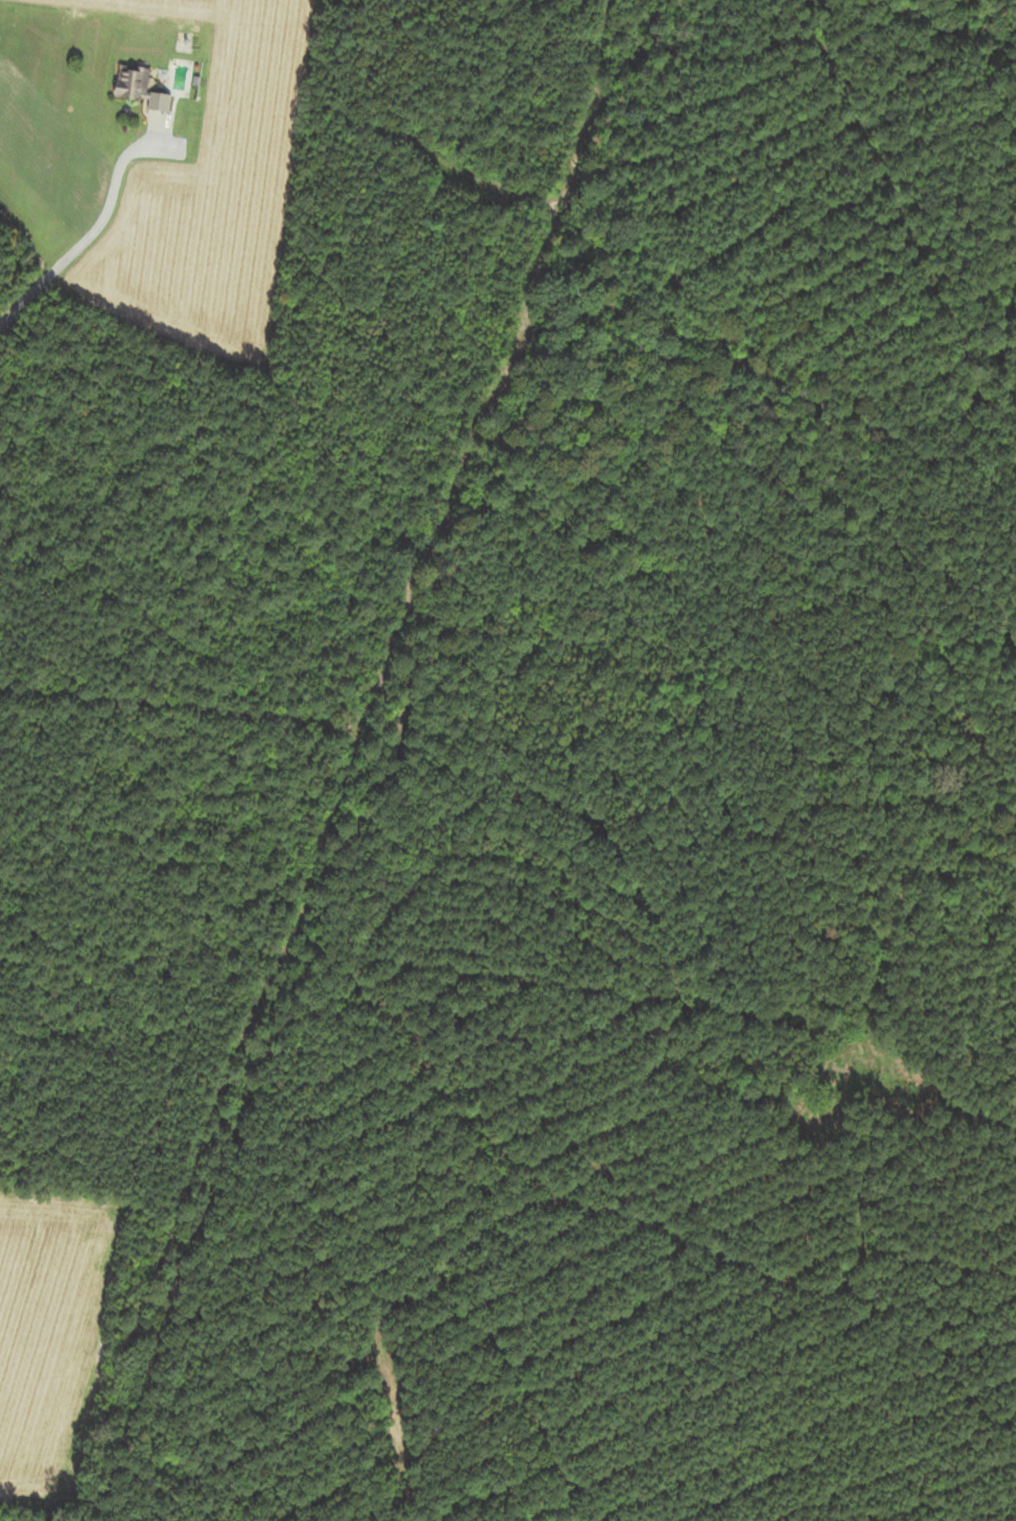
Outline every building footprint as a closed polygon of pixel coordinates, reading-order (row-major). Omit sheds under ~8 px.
[(149,100),(148,111),(169,112),(170,95),(147,94),(149,69),(117,67),(115,98),(149,100)]
